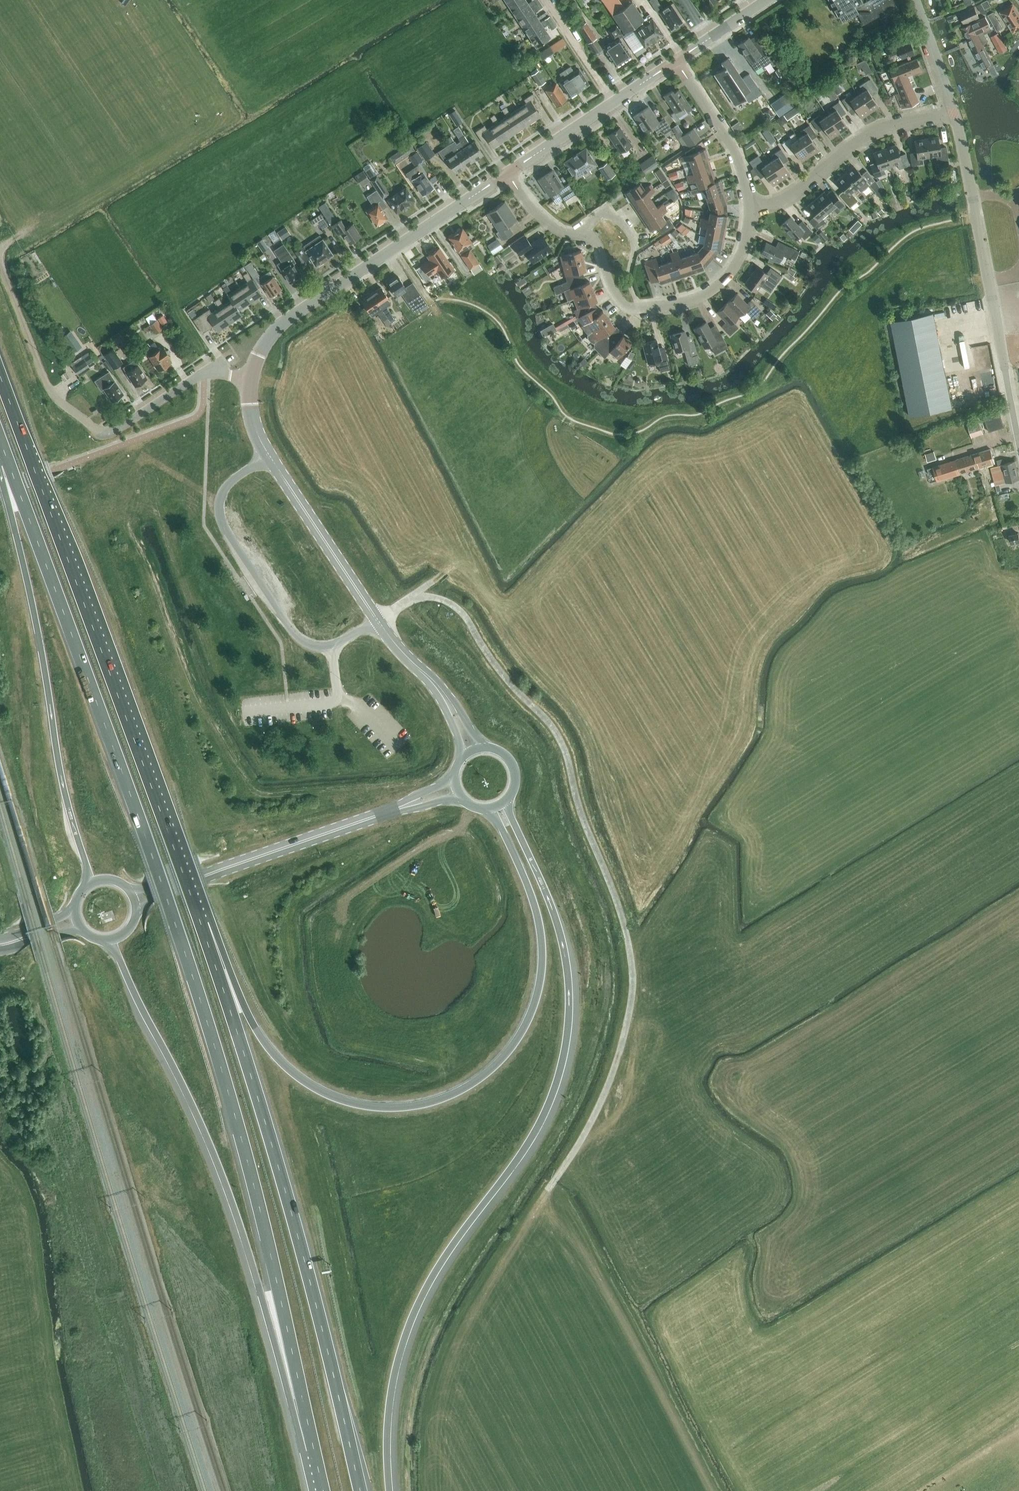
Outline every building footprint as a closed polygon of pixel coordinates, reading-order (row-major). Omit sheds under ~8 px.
[(532,1),(528,3),(526,0),(520,0),(509,7),(516,17),(531,8),(535,5),(532,1)] [(663,34),(650,14),(646,16),(649,21),(647,23),(632,2),(624,7),(620,0),(603,0),(627,36),(634,31),(645,47),(653,41),(653,42),(656,40),(656,39),(663,34)] [(901,2),(900,0),(867,0),(862,3),(861,0),(829,0),(838,15),(853,7),(863,24),(878,15),(879,18),(886,14),(885,12),(901,2)] [(987,0),(981,3),(985,9),(991,6),(987,0)] [(682,21),(671,4),(663,9),(658,1),(652,4),(658,13),(660,12),(671,29),(682,21)] [(535,5),(538,10),(543,7),(540,2),(535,5)] [(1018,28),(1018,14),(1013,4),(1000,12),(1013,32),(1018,28)] [(535,5),(531,8),(516,17),(523,27),(537,17),(534,13),(538,10),(535,5)] [(965,23),(979,17),(974,7),(960,13),(965,23)] [(553,21),(549,16),(544,20),(548,24),(553,21)] [(548,24),(544,20),(541,22),(537,17),(523,27),(529,37),(544,27),(548,24)] [(984,32),(991,28),(985,17),(962,28),(968,39),(977,34),(979,37),(983,45),(986,43),(987,39),(984,32)] [(996,17),(991,20),(997,31),(1003,28),(996,17)] [(548,24),(548,25),(551,30),(556,27),(553,21),(548,24)] [(588,43),(596,38),(586,22),(578,27),(588,43)] [(631,55),(620,38),(623,36),(616,25),(608,30),(615,40),(603,48),(616,66),(631,55)] [(544,27),(529,37),(536,47),(551,37),(544,27)] [(904,37),(902,32),(892,37),(895,41),(904,37)] [(991,37),(1000,53),(1007,49),(998,33),(991,37)] [(983,45),(979,37),(977,34),(968,39),(984,69),(987,67),(992,64),(993,64),(983,45)] [(738,44),(744,53),(750,62),(751,62),(753,65),(759,61),(763,66),(770,61),(761,47),(762,46),(755,35),(750,39),(748,37),(738,44)] [(554,52),(566,44),(562,38),(550,46),(554,52)] [(892,46),(886,48),(889,57),(898,53),(900,59),(914,53),(909,42),(893,48),(892,46)] [(549,47),(538,54),(542,60),(553,52),(549,47)] [(742,92),(748,88),(727,58),(721,62),(725,67),(714,74),(735,105),(746,97),(742,92)] [(865,59),(855,65),(858,70),(861,68),(867,65),(865,59)] [(898,66),(889,70),(898,92),(895,94),(901,109),(921,100),(917,101),(907,76),(921,70),(916,59),(898,66)] [(992,64),(987,67),(992,77),(998,74),(992,64)] [(565,70),(578,91),(589,84),(579,69),(574,72),(570,66),(565,70)] [(776,78),(781,75),(777,69),(772,72),(776,78)] [(538,86),(546,81),(538,70),(531,75),(538,86)] [(578,91),(565,70),(559,73),(563,79),(559,82),(569,97),(578,91)] [(741,79),(748,88),(755,83),(749,74),(748,74),(741,79)] [(863,91),(858,95),(869,112),(878,106),(871,96),(876,92),(868,80),(859,86),(863,91)] [(556,105),(566,99),(556,83),(552,86),(550,84),(545,87),(546,90),(556,105)] [(837,84),(832,88),(836,95),(842,91),(837,84)] [(828,94),(833,91),(829,85),(824,88),(828,94)] [(664,95),(674,111),(670,113),(675,120),(678,121),(680,119),(679,117),(692,108),(679,89),(674,93),(672,90),(664,95)] [(526,104),(518,109),(529,125),(541,117),(536,108),(540,105),(533,94),(524,100),(526,104)] [(861,118),(869,112),(858,95),(853,98),(850,94),(841,100),(848,111),(854,107),(861,118)] [(832,112),(827,115),(839,133),(848,127),(840,116),(846,113),(839,102),(830,108),(832,112)] [(797,105),(792,109),(796,114),(801,110),(797,105)] [(658,122),(648,106),(634,116),(645,132),(653,127),(657,133),(661,130),(664,134),(671,129),(664,118),(658,122)] [(502,110),(506,117),(507,116),(518,133),(529,125),(518,109),(510,114),(506,107),(502,110)] [(769,108),(764,112),(769,120),(775,116),(769,108)] [(455,110),(449,114),(457,126),(463,122),(455,110)] [(491,117),(495,124),(506,140),(518,133),(507,116),(506,117),(499,122),(494,115),(491,117)] [(839,133),(827,115),(822,119),(820,115),(811,121),(818,131),(823,128),(830,139),(839,133)] [(782,117),(777,120),(781,125),(786,122),(782,117)] [(675,134),(678,138),(685,148),(700,139),(693,129),(684,134),(681,130),(677,123),(674,125),(678,132),(675,134)] [(494,148),(506,140),(495,124),(487,129),(485,125),(476,131),(483,143),(488,140),(494,148)] [(809,156),(818,150),(811,139),(816,136),(809,125),(801,131),(803,135),(798,138),(809,156)] [(458,127),(453,130),(455,134),(458,138),(464,147),(465,147),(474,160),(483,154),(474,141),(469,144),(463,135),(460,130),(458,127)] [(620,152),(631,144),(620,127),(608,135),(620,152)] [(791,138),(790,138),(782,144),(789,154),(794,151),(801,162),(809,156),(798,138),(794,132),(789,136),(791,138)] [(451,136),(446,139),(449,144),(450,144),(454,141),(451,136)] [(937,136),(925,138),(929,157),(936,156),(937,162),(948,160),(946,147),(939,148),(937,136)] [(929,157),(925,138),(914,140),(916,152),(909,153),(912,165),(923,163),(922,158),(929,157)] [(749,139),(742,144),(745,149),(752,144),(749,139)] [(435,153),(427,141),(417,148),(425,160),(435,153)] [(454,141),(450,144),(455,153),(456,153),(465,166),(474,160),(465,147),(464,147),(460,150),(454,141)] [(682,147),(679,142),(676,144),(673,146),(676,152),(682,147)] [(411,144),(390,157),(395,165),(416,151),(411,144)] [(449,144),(438,151),(445,161),(447,159),(455,172),(465,166),(456,153),(455,153),(450,144),(449,144)] [(895,144),(884,148),(890,166),(897,164),(898,169),(909,165),(905,153),(899,156),(895,144)] [(688,159),(691,166),(708,160),(705,149),(697,151),(694,146),(684,153),(685,155),(680,157),(681,161),(688,159)] [(589,169),(597,164),(586,148),(564,162),(575,179),(582,174),(585,177),(592,172),(589,169)] [(883,169),(890,166),(884,148),(873,152),(877,164),(870,166),(874,177),(885,174),(883,169)] [(775,159),(769,162),(781,180),(790,174),(783,163),(788,160),(781,149),(772,155),(775,159)] [(423,159),(418,151),(409,156),(414,165),(423,159)] [(659,165),(652,155),(639,164),(645,174),(659,165)] [(688,179),(712,171),(708,160),(691,166),(693,173),(686,175),(688,179)] [(607,180),(615,174),(607,162),(599,168),(607,180)] [(762,162),(753,168),(760,178),(765,175),(772,185),(781,180),(769,162),(765,165),(762,162)] [(363,168),(371,180),(376,176),(375,174),(378,173),(371,163),(363,168)] [(422,194),(433,187),(418,165),(406,173),(411,181),(413,180),(422,194)] [(853,166),(844,174),(857,188),(860,192),(865,187),(869,185),(874,180),(866,171),(861,175),(853,166)] [(549,196),(550,195),(556,204),(562,200),(563,202),(573,195),(576,193),(569,182),(566,185),(563,187),(552,170),(538,179),(549,196)] [(677,170),(668,173),(670,179),(679,176),(677,170)] [(363,171),(355,176),(360,184),(368,179),(368,178),(363,171)] [(716,181),(712,171),(688,179),(689,183),(696,181),(698,188),(716,181)] [(663,174),(658,177),(661,182),(666,179),(663,174)] [(858,200),(855,196),(851,193),(857,188),(844,174),(835,181),(843,190),(838,195),(846,204),(849,208),(858,200)] [(376,190),(382,199),(389,194),(376,176),(370,180),(376,190)] [(666,179),(661,183),(665,188),(670,185),(670,184),(666,179)] [(705,197),(723,191),(719,180),(716,181),(698,188),(689,191),(691,194),(703,190),(705,197)] [(874,180),(869,185),(875,192),(880,188),(877,182),(874,180)] [(644,188),(640,182),(624,193),(631,202),(652,188),(650,184),(644,188)] [(678,190),(682,189),(680,182),(674,184),(678,190)] [(409,203),(414,200),(406,187),(388,199),(396,212),(401,208),(404,209),(409,206),(409,203)] [(637,212),(652,201),(648,195),(655,191),(652,188),(631,202),(637,212)] [(824,191),(815,199),(827,213),(832,209),(836,213),(845,205),(831,189),(826,194),(824,191)] [(374,206),(367,211),(376,225),(387,218),(382,210),(387,206),(382,199),(376,190),(367,196),(374,206)] [(710,212),(727,215),(726,202),(727,202),(723,191),(705,197),(709,208),(710,212)] [(822,218),(827,213),(815,199),(806,206),(814,216),(808,220),(816,229),(825,222),(822,218)] [(508,225),(517,220),(505,201),(487,213),(499,231),(496,232),(501,240),(513,233),(508,225)] [(656,207),(653,202),(652,201),(637,212),(643,221),(665,207),(663,203),(656,207)] [(325,202),(318,207),(329,223),(336,219),(325,202)] [(884,212),(879,206),(875,210),(880,215),(884,212)] [(656,227),(661,234),(674,226),(669,218),(665,220),(661,214),(667,210),(665,207),(643,221),(650,231),(656,227)] [(701,218),(700,222),(725,227),(728,216),(727,215),(710,212),(708,219),(701,218)] [(329,225),(321,213),(310,220),(315,226),(319,223),(322,229),(329,225)] [(804,239),(812,232),(802,221),(797,225),(790,217),(781,225),(794,240),(800,235),(804,239)] [(331,226),(338,236),(342,233),(349,243),(354,240),(356,240),(358,239),(359,237),(361,235),(353,224),(346,228),(341,219),(331,226)] [(725,227),(700,222),(699,226),(706,227),(705,234),(723,238),(725,227)] [(681,224),(676,229),(681,233),(686,228),(681,224)] [(286,226),(277,232),(282,240),(291,234),(286,226)] [(457,231),(449,237),(458,251),(470,269),(479,263),(467,245),(472,242),(462,228),(461,229),(459,229),(457,230),(457,231)] [(269,234),(274,242),(280,238),(274,230),(269,234)] [(667,233),(663,237),(667,243),(672,240),(668,234),(667,233)] [(703,246),(700,249),(711,259),(719,249),(721,250),(723,238),(705,234),(703,246)] [(815,234),(811,238),(816,243),(820,239),(815,234)] [(320,235),(295,251),(303,263),(311,257),(316,265),(317,265),(318,266),(324,262),(323,261),(333,254),(320,235)] [(514,246),(522,258),(528,254),(533,262),(551,249),(542,236),(529,245),(525,239),(514,246)] [(663,237),(659,239),(663,246),(667,243),(663,237)] [(262,239),(257,242),(263,252),(268,248),(262,239)] [(498,240),(488,246),(494,255),(504,248),(498,240)] [(766,242),(760,254),(779,262),(782,255),(790,259),(789,262),(793,264),(795,260),(799,251),(795,250),(795,249),(780,242),(777,248),(766,242)] [(284,244),(274,250),(281,261),(277,264),(281,270),(285,276),(290,283),(292,281),(293,282),(296,280),(297,278),(301,275),(296,268),(297,268),(294,263),(296,262),(293,257),(287,248),(284,244)] [(560,255),(562,265),(583,260),(581,250),(577,251),(576,245),(563,248),(564,254),(560,255)] [(430,260),(421,266),(416,269),(417,269),(426,282),(431,278),(429,275),(437,270),(442,278),(454,270),(439,248),(428,256),(430,260)] [(687,256),(693,273),(704,269),(703,268),(711,259),(700,249),(698,252),(687,256)] [(673,252),(682,277),(693,273),(687,256),(680,258),(677,251),(673,252)] [(672,261),(665,263),(671,280),(682,277),(673,252),(669,254),(672,261)] [(671,280),(665,263),(658,265),(656,258),(644,262),(651,282),(658,280),(660,284),(671,280)] [(562,265),(565,275),(567,281),(584,277),(582,271),(586,270),(583,260),(562,265)] [(244,266),(245,266),(247,269),(253,279),(259,275),(250,262),(244,266)] [(479,263),(470,269),(473,273),(482,268),(479,263)] [(757,266),(745,283),(756,291),(760,285),(769,292),(774,285),(781,275),(770,267),(766,273),(757,266)] [(273,276),(273,277),(269,271),(259,278),(263,283),(262,284),(270,296),(272,295),(273,296),(276,294),(276,292),(281,289),(273,276)] [(787,271),(784,275),(793,281),(796,276),(793,275),(787,271)] [(249,282),(241,287),(251,303),(263,296),(248,272),(244,275),(249,282)] [(389,281),(388,282),(397,296),(401,293),(411,306),(416,303),(419,308),(427,304),(413,282),(405,287),(398,276),(394,278),(393,278),(389,280),(389,281)] [(586,282),(584,277),(567,281),(569,289),(566,290),(565,293),(568,300),(567,300),(567,301),(573,298),(573,299),(593,291),(589,281),(586,282)] [(224,288),(232,300),(239,311),(251,303),(241,287),(233,292),(228,285),(224,288)] [(381,287),(371,293),(388,318),(392,315),(387,307),(385,304),(390,300),(381,287)] [(581,316),(597,307),(594,302),(597,301),(593,291),(573,299),(577,308),(581,316)] [(371,293),(362,300),(370,313),(376,310),(378,313),(383,321),(388,318),(371,293)] [(737,293),(727,303),(739,316),(745,310),(752,318),(761,310),(751,299),(746,303),(737,293)] [(220,307),(230,323),(242,315),(239,311),(232,300),(224,305),(220,298),(216,300),(220,307)] [(739,316),(727,303),(716,312),(726,322),(721,326),(729,335),(738,327),(733,321),(739,316)] [(208,329),(211,327),(214,325),(218,331),(230,323),(220,307),(212,313),(209,308),(193,319),(200,329),(205,325),(208,329)] [(600,312),(597,307),(581,316),(577,318),(582,325),(581,326),(587,334),(609,319),(602,310),(600,312)] [(193,309),(188,312),(192,318),(196,315),(193,309)] [(766,314),(772,319),(776,315),(770,309),(766,314)] [(910,416),(952,408),(933,313),(891,321),(910,416)] [(167,321),(163,315),(158,318),(162,325),(167,321)] [(149,324),(151,327),(155,334),(163,328),(157,319),(149,324)] [(615,327),(609,319),(587,334),(588,335),(587,335),(587,338),(590,342),(594,343),(594,347),(598,351),(616,333),(612,329),(615,327)] [(575,321),(568,325),(571,330),(578,326),(575,321)] [(715,354),(727,347),(720,334),(714,337),(706,322),(694,328),(704,348),(710,345),(715,354)] [(544,337),(556,330),(555,328),(553,324),(541,331),(544,337)] [(684,349),(686,358),(688,365),(699,362),(697,354),(694,342),(688,344),(684,331),(670,335),(676,352),(684,349)] [(71,333),(64,338),(72,349),(78,344),(71,333)] [(616,333),(598,351),(604,358),(610,352),(618,358),(631,342),(622,335),(620,338),(616,333)] [(670,369),(665,349),(659,351),(656,340),(642,343),(647,362),(649,362),(650,366),(658,364),(660,371),(670,369)] [(151,347),(146,351),(149,356),(159,370),(161,369),(161,370),(165,368),(165,367),(171,363),(167,357),(170,356),(164,347),(161,349),(161,348),(159,349),(154,342),(150,345),(151,347)] [(126,356),(132,352),(127,345),(122,349),(126,356)] [(123,363),(114,348),(104,355),(113,369),(123,363)] [(627,367),(631,361),(632,359),(635,353),(630,351),(627,357),(626,356),(620,364),(626,368),(627,367)] [(79,359),(71,364),(78,374),(90,366),(95,362),(89,352),(79,359)] [(135,386),(147,378),(134,359),(123,367),(135,386)] [(635,362),(633,360),(631,361),(627,367),(627,369),(629,370),(631,370),(635,364),(635,362)] [(60,375),(64,380),(69,377),(65,371),(60,375)] [(109,372),(95,381),(101,390),(103,388),(112,402),(113,401),(114,402),(120,397),(124,394),(115,380),(109,372)] [(999,411),(991,413),(997,429),(1004,426),(999,411)] [(984,416),(986,422),(989,432),(997,429),(991,413),(984,416)] [(971,438),(983,434),(978,415),(965,419),(971,438)] [(995,453),(1008,450),(1006,444),(994,447),(995,453)] [(990,449),(973,454),(977,468),(995,463),(990,449)] [(933,451),(925,453),(927,461),(936,459),(933,451)] [(973,454),(956,460),(960,473),(977,468),(973,454)] [(1008,455),(998,458),(1000,464),(1010,461),(1008,455)] [(956,460),(934,466),(928,469),(930,475),(936,473),(937,475),(939,480),(960,473),(956,460)] [(991,467),(995,483),(995,485),(999,484),(1006,482),(1018,479),(1018,476),(1015,461),(1004,463),(1001,464),(998,465),(991,467)] [(1018,533),(1016,533),(1016,532),(1011,533),(1011,534),(1009,534),(1009,536),(1008,537),(1009,541),(1010,541),(1011,543),(1013,543),(1013,544),(1018,543),(1018,542),(1018,541),(1018,538),(1018,533)]
